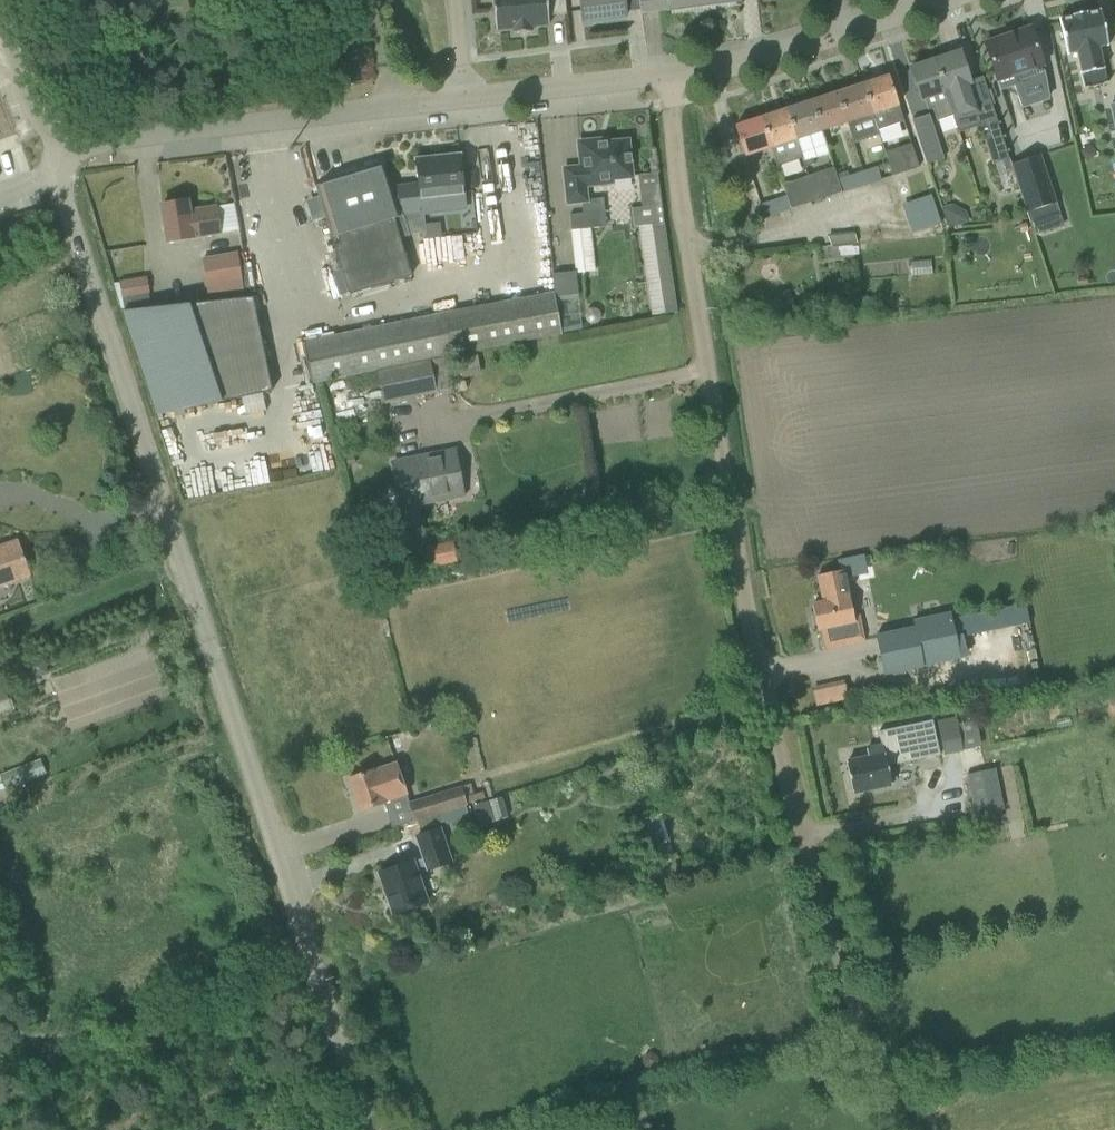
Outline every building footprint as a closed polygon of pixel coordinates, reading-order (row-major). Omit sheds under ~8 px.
[(496,30),(514,28),(514,33),(532,32),(532,27),(550,25),(549,16),(567,14),(565,0),(493,0),(496,30)] [(583,22),(627,16),(625,0),(580,0),(583,22)] [(641,12),(669,8),(669,11),(740,1),(740,0),(640,0),(641,12)] [(1105,69),(1105,68),(1104,68),(1099,48),(1102,47),(1106,46),(1107,46),(1108,47),(1109,47),(1109,46),(1101,11),(1101,10),(1100,10),(1100,11),(1096,12),(1092,13),(1088,14),(1088,12),(1085,13),(1076,15),(1073,16),(1073,17),(1070,18),(1065,19),(1062,20),(1062,19),(1060,19),(1060,20),(1068,55),(1068,56),(1070,55),(1070,54),(1071,54),(1076,53),(1078,53),(1082,73),(1081,73),(1082,74),(1084,74),(1103,70),(1105,69)] [(985,43),(981,45),(993,81),(998,80),(1011,75),(1021,109),(1050,100),(1046,75),(1042,65),(1043,64),(1031,28),(985,43)] [(961,52),(936,60),(953,116),(954,116),(958,129),(959,128),(970,125),(975,115),(968,92),(973,90),(970,81),(961,52)] [(933,108),(937,121),(953,116),(936,60),(910,68),(920,99),(925,98),(928,110),(933,108)] [(873,114),(885,110),(891,126),(905,122),(899,105),(889,75),(863,84),(873,114)] [(847,122),(853,140),(879,132),(878,130),(873,114),(863,84),(838,92),(847,122)] [(812,101),(822,130),(847,122),(838,92),(812,101)] [(797,106),(787,109),(803,158),(804,161),(806,167),(815,164),(813,158),(826,153),(829,152),(822,130),(812,101),(811,97),(795,102),(797,106)] [(787,109),(762,118),(771,147),(776,161),(778,167),(783,165),(803,158),(787,109)] [(913,120),(927,164),(944,158),(930,114),(913,120)] [(979,123),(993,165),(1009,160),(996,117),(979,123)] [(735,126),(745,156),(771,147),(762,118),(735,126)] [(582,167),(565,169),(569,203),(581,201),(587,201),(587,200),(585,185),(614,182),(614,179),(632,177),(628,144),(628,141),(599,144),(598,140),(579,142),(580,149),(582,167)] [(885,152),(893,176),(919,167),(911,144),(885,152)] [(395,187),(403,216),(404,215),(424,213),(441,211),(440,196),(463,193),(459,155),(417,159),(420,184),(395,187)] [(1041,155),(1012,164),(1028,213),(1056,203),(1041,155)] [(403,216),(395,187),(388,164),(316,185),(332,237),(336,236),(339,244),(333,246),(349,296),(412,277),(400,237),(410,236),(409,234),(404,215),(403,216)] [(863,171),(868,186),(882,181),(877,167),(863,171)] [(834,168),(808,176),(817,201),(842,194),(836,174),(834,169),(834,168)] [(848,170),(836,174),(842,194),(868,186),(863,171),(849,176),(848,170)] [(639,226),(651,316),(676,313),(657,173),(637,176),(642,207),(632,209),(634,227),(639,226)] [(808,176),(783,185),(791,209),(817,201),(808,176)] [(162,204),(168,242),(220,233),(216,207),(189,211),(188,200),(162,204)] [(774,201),(761,205),(765,217),(778,213),(774,201)] [(582,214),(569,215),(571,231),(606,227),(605,212),(582,214)] [(424,213),(404,215),(409,234),(426,232),(425,224),(424,213)] [(426,232),(427,239),(442,237),(440,223),(425,224),(426,232)] [(209,302),(209,303),(219,301),(246,296),(237,252),(201,259),(209,302)] [(736,259),(734,264),(737,269),(743,273),(748,271),(751,267),(751,261),(746,257),(740,256),(736,259)] [(552,274),(554,296),(578,294),(576,271),(552,274)] [(147,277),(119,282),(124,311),(151,306),(149,294),(150,294),(147,277)] [(356,332),(304,343),(313,385),(367,374),(379,371),(446,357),(531,340),(562,333),(553,291),(526,297),(356,332)] [(788,291),(777,296),(784,311),(795,306),(788,291)] [(209,302),(123,312),(158,415),(242,397),(272,391),(253,297),(219,301),(209,303),(209,302)] [(477,354),(458,358),(462,378),(481,375),(477,354)] [(379,371),(386,402),(453,388),(446,357),(379,371)] [(456,451),(393,463),(402,507),(416,504),(465,494),(456,451)] [(354,455),(346,457),(348,466),(356,464),(354,455)] [(417,508),(403,510),(414,570),(457,562),(457,559),(454,542),(427,546),(419,508),(417,508)] [(31,575),(19,540),(0,547),(0,586),(31,575)] [(813,604),(818,630),(855,622),(844,570),(818,575),(824,602),(813,604)] [(914,627),(876,635),(884,674),(961,658),(953,620),(951,612),(950,613),(913,620),(914,627)] [(43,657),(27,663),(31,674),(38,677),(49,673),(43,657)] [(843,682),(810,690),(813,704),(846,696),(843,682)] [(955,718),(937,721),(943,754),(962,750),(961,749),(956,724),(956,722),(955,718)] [(869,758),(847,762),(853,792),(875,787),(892,784),(888,765),(913,760),(940,755),(933,719),(879,731),(882,746),(867,750),(869,758)] [(349,779),(360,811),(386,802),(407,794),(397,763),(349,779)] [(967,774),(975,815),(1004,809),(995,768),(967,774)] [(418,819),(419,822),(466,807),(466,806),(467,806),(466,804),(485,798),(483,792),(474,794),(471,784),(406,804),(412,821),(418,819)] [(475,805),(481,825),(507,817),(502,797),(475,805)] [(419,822),(421,828),(445,821),(446,825),(469,818),(466,807),(419,822)] [(660,814),(644,819),(653,846),(659,844),(663,858),(671,855),(667,842),(669,841),(660,814)] [(413,861),(380,872),(394,913),(427,902),(417,873),(429,869),(429,870),(451,862),(439,828),(417,836),(425,857),(413,861)] [(471,838),(469,844),(471,850),(477,852),(483,850),(485,844),(483,838),(477,836),(471,838)]
